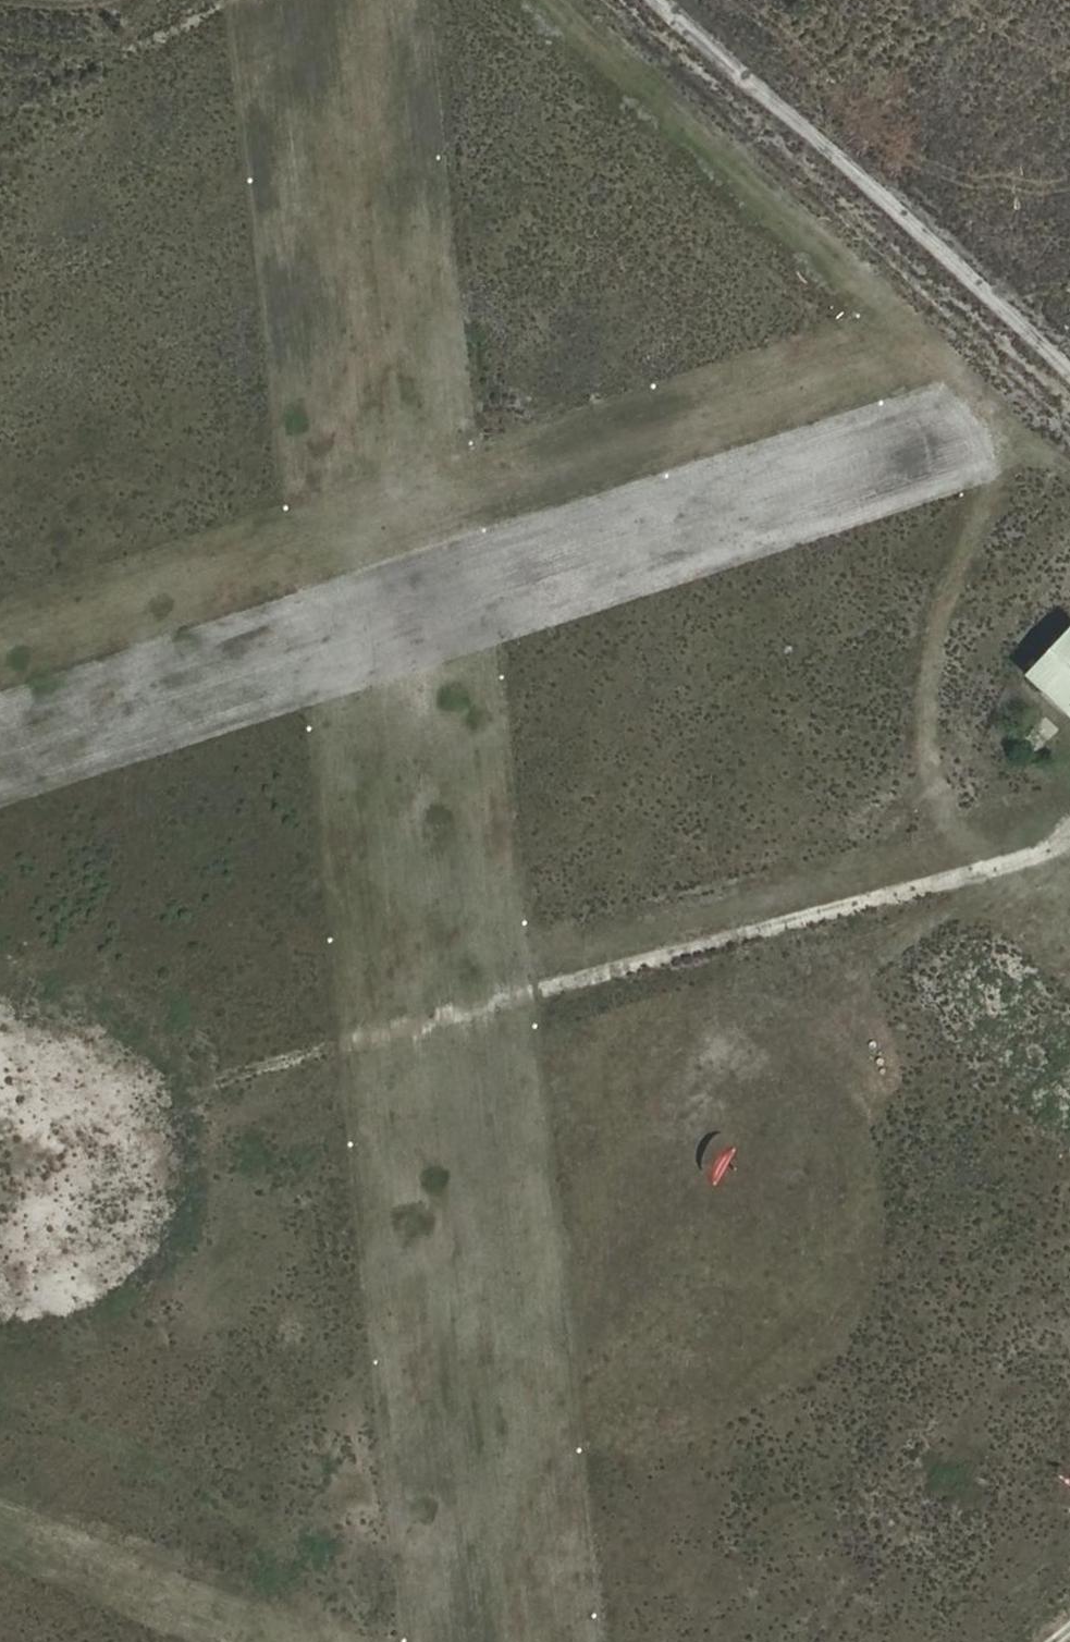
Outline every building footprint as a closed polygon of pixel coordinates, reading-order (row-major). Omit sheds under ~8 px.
[(1045,687),(1069,710),(1069,659),(1045,687)]
